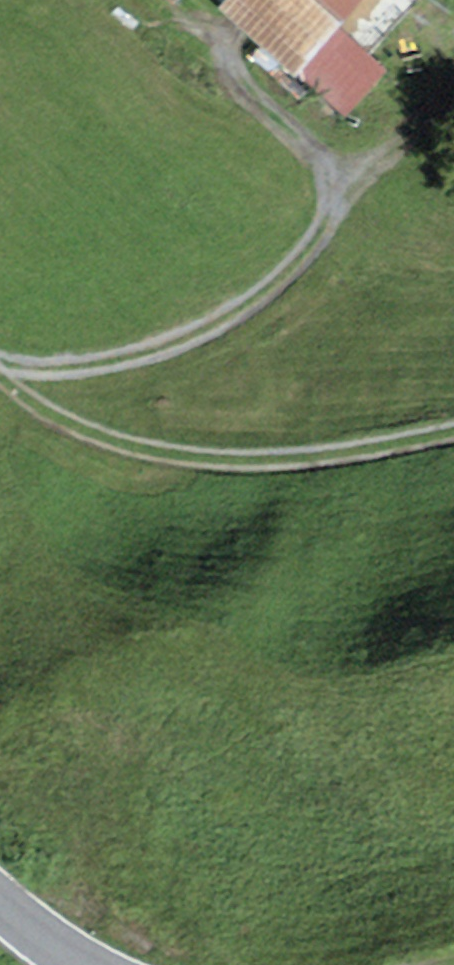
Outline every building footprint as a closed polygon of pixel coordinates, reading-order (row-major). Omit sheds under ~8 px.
[(227,19),(350,131),(394,81),(346,37),(380,0),(244,0),(227,19)]
